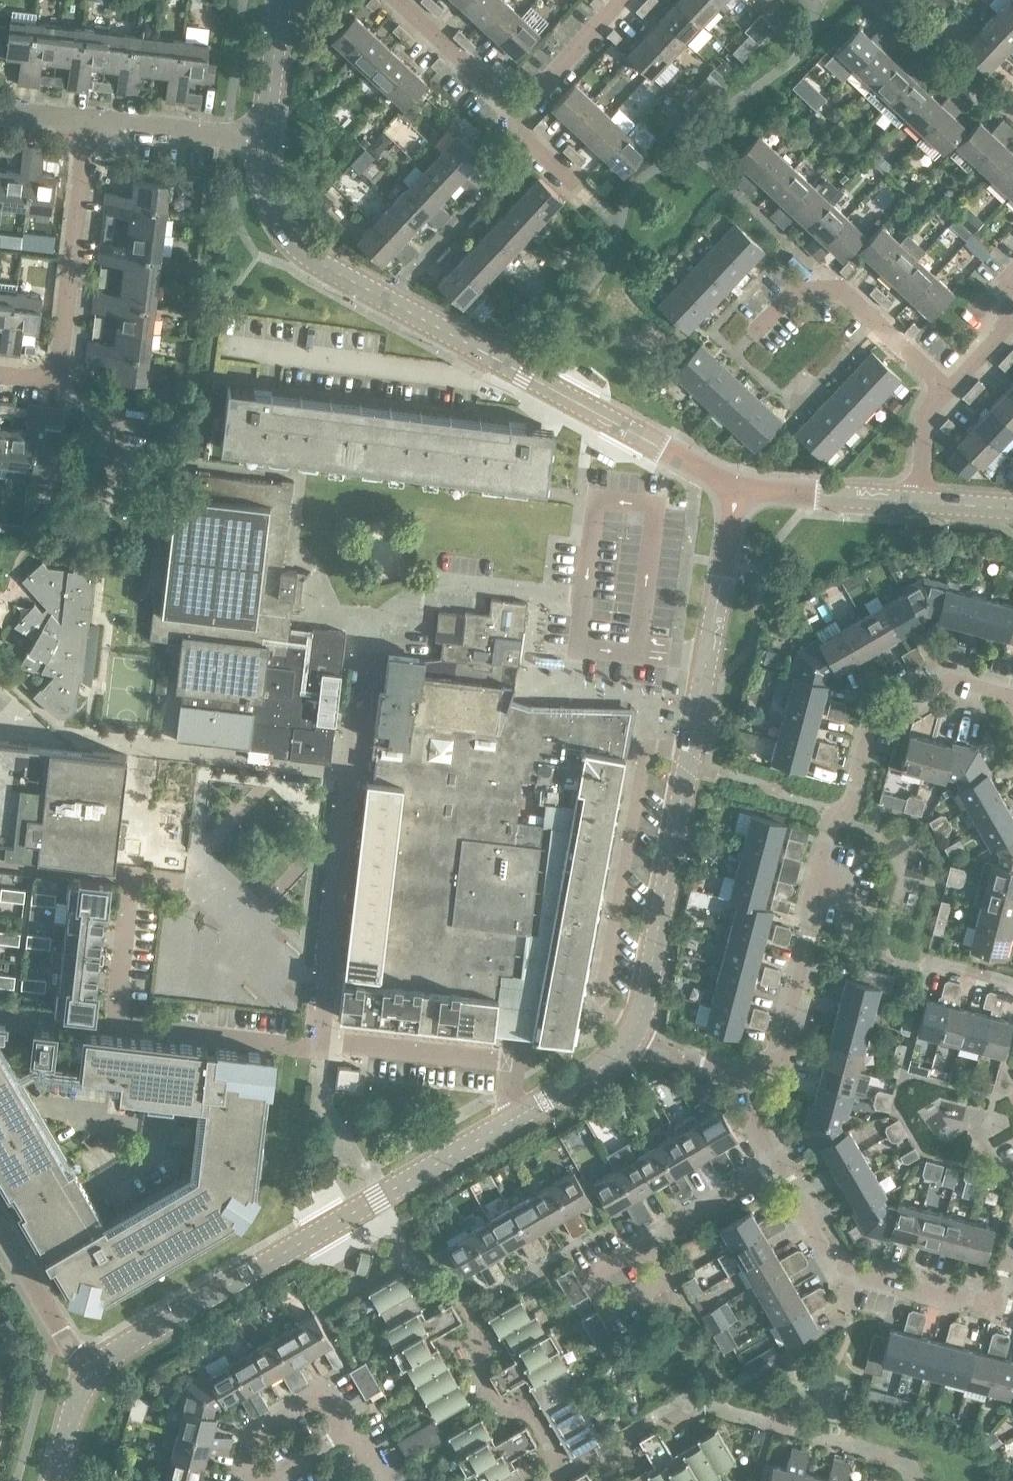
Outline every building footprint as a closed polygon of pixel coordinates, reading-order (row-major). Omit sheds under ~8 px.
[(365,3),(372,10),(380,1),(379,0),(369,0),(365,3)] [(462,6),(480,22),(500,0),(467,0),(462,6)] [(480,22),(498,39),(521,15),(505,0),(500,0),(480,22)] [(590,1),(598,9),(604,3),(601,0),(591,0),(590,1)] [(661,18),(685,40),(696,29),(702,23),(677,0),(661,18)] [(702,23),(719,4),(714,0),(677,0),(702,23)] [(998,10),(1012,25),(1012,0),(1008,0),(998,10)] [(429,8),(437,16),(443,9),(435,1),(429,8)] [(650,7),(643,1),(636,10),(642,16),(650,7)] [(981,28),(1005,51),(1012,43),(1012,25),(998,10),(981,28)] [(760,12),(744,29),(758,42),(774,25),(760,12)] [(332,39),(352,57),(374,33),(355,15),(332,39)] [(521,15),(498,39),(516,56),(539,32),(521,15)] [(644,35),(669,58),(685,40),(661,18),(644,35)] [(30,84),(37,23),(26,22),(26,24),(11,23),(12,20),(10,20),(9,27),(0,25),(0,54),(6,55),(7,56),(7,55),(22,57),(20,71),(19,71),(18,83),(30,84)] [(41,59),(57,61),(61,29),(45,27),(46,24),(37,23),(30,84),(39,86),(39,83),(40,74),(39,74),(41,59)] [(407,31),(398,23),(392,30),(401,38),(407,31)] [(86,29),(79,91),(88,92),(90,80),(89,80),(91,65),(106,67),(110,34),(111,26),(96,24),(95,30),(86,29)] [(889,30),(883,24),(871,36),(865,31),(859,26),(836,50),(854,67),(889,30)] [(75,30),(61,29),(57,61),(71,63),(69,76),(68,76),(67,89),(79,91),(86,29),(75,27),(75,30)] [(607,34),(613,40),(616,42),(622,36),(613,28),(607,34)] [(987,70),(1005,51),(981,28),(963,47),(987,70)] [(461,43),(467,37),(459,29),(453,36),(461,43)] [(896,36),(889,30),(854,67),(872,84),(894,59),(884,49),(896,36)] [(416,39),(407,31),(401,38),(410,46),(416,39)] [(116,95),(128,96),(135,34),(123,33),(123,36),(110,34),(106,67),(120,68),(118,84),(117,84),(116,95)] [(374,33),(352,57),(367,72),(390,48),(374,33)] [(139,71),(156,72),(159,40),(144,38),(144,35),(135,34),(128,96),(137,97),(138,85),(137,85),(139,71)] [(652,76),(669,58),(644,35),(628,53),(652,76)] [(470,52),(470,51),(476,45),(467,37),(461,43),(470,52)] [(167,89),(165,100),(177,102),(185,40),(173,39),(173,41),(159,40),(156,72),(169,74),(167,89)] [(188,91),(187,91),(189,77),(203,78),(203,79),(204,79),(204,78),(213,79),(215,63),(206,62),(208,43),(207,42),(207,45),(193,44),(193,41),(185,40),(177,102),(186,103),(188,91)] [(742,60),(750,52),(740,43),(732,51),(742,60)] [(367,72),(385,88),(407,64),(390,48),(367,72)] [(445,62),(439,56),(431,64),(438,70),(445,62)] [(872,84),(889,100),(924,63),(917,56),(905,69),(894,59),(872,84)] [(500,74),(506,68),(497,60),(491,66),(500,74)] [(919,83),(931,70),(924,63),(889,100),(907,116),(929,92),(919,83)] [(385,88),(404,106),(413,96),(427,82),(407,64),(385,88)] [(721,83),(710,73),(698,85),(710,95),(721,83)] [(39,83),(54,84),(55,76),(40,74),(39,83)] [(811,83),(803,75),(793,86),(798,91),(801,94),(811,83)] [(1012,84),(1012,82),(1005,75),(999,81),(1008,89),(1012,84)] [(102,89),(103,82),(94,81),(93,88),(102,89)] [(102,89),(112,91),(113,83),(103,82),(102,89)] [(552,106),(570,123),(593,99),(575,82),(552,106)] [(188,91),(186,103),(201,105),(202,93),(188,91)] [(925,133),(959,97),(953,91),(941,103),(929,92),(907,116),(925,133)] [(955,115),(966,103),(959,97),(925,133),(943,150),(966,126),(955,115)] [(690,98),(684,104),(693,113),(699,106),(690,98)] [(570,123),(588,139),(610,115),(593,99),(570,123)] [(610,115),(588,139),(605,156),(628,132),(614,119),(618,114),(614,111),(610,115)] [(548,124),(541,118),(533,127),(539,133),(548,124)] [(957,144),(975,161),(1009,124),(1002,118),(991,130),(985,125),(980,120),(957,144)] [(1009,124),(975,161),(993,178),(1012,156),(1012,151),(1005,143),(1012,135),(1012,128),(1009,124)] [(642,145),(628,132),(605,156),(623,173),(646,149),(645,148),(650,144),(646,140),(642,145)] [(458,133),(440,152),(477,186),(483,179),(471,167),(482,156),(458,133)] [(747,169),(736,181),(743,188),(777,151),(758,133),(736,158),(747,169)] [(571,157),(577,151),(568,142),(562,149),(571,157)] [(0,145),(0,153),(8,154),(9,146),(0,145)] [(17,206),(28,208),(35,146),(23,145),(22,156),(23,156),(21,171),(7,169),(3,202),(17,203),(17,206)] [(19,147),(9,146),(8,154),(18,156),(19,147)] [(44,147),(35,146),(28,208),(36,209),(37,206),(52,207),(56,175),(41,173),(42,158),(43,158),(44,147)] [(58,152),(47,151),(46,159),(57,160),(58,152)] [(571,157),(580,165),(586,158),(577,151),(571,157)] [(777,151),(743,188),(749,194),(761,181),(772,191),(794,167),(777,151)] [(424,169),(448,192),(458,181),(471,193),(477,186),(440,152),(424,169)] [(1010,194),(1012,191),(1012,156),(993,178),(1010,194)] [(782,201),(770,214),(777,220),(812,184),(794,167),(772,191),(782,201)] [(408,186),(444,221),(450,214),(438,202),(448,192),(424,169),(408,186)] [(508,183),(545,217),(563,199),(538,176),(527,188),(515,176),(508,183)] [(106,192),(105,202),(167,209),(168,199),(165,199),(167,183),(134,179),(132,195),(118,194),(118,193),(106,192)] [(607,179),(599,188),(605,193),(613,185),(607,179)] [(529,235),(545,217),(508,183),(502,190),(514,201),(504,212),(529,235)] [(777,220),(784,227),(796,214),(807,224),(829,200),(812,184),(777,220)] [(425,216),(438,227),(444,221),(408,186),(391,204),(415,226),(425,216)] [(829,200),(833,203),(843,192),(843,191),(840,189),(840,188),(829,200)] [(817,234),(805,247),(812,254),(847,216),(833,203),(829,200),(807,224),(817,234)] [(130,215),(128,230),(161,234),(163,219),(166,219),(167,209),(105,202),(103,212),(116,214),(116,213),(130,215)] [(375,221),(411,256),(416,251),(418,249),(405,237),(415,226),(391,204),(375,221)] [(966,205),(955,217),(963,224),(973,234),(984,222),(974,213),(966,205)] [(482,211),(476,217),(513,252),(529,235),(504,212),(494,222),(482,211)] [(113,227),(115,213),(107,213),(103,212),(102,226),(113,227)] [(847,216),(812,254),(819,260),(831,247),(842,257),(865,233),(847,216)] [(496,269),(513,252),(476,217),(469,224),(482,236),(472,247),(496,269)] [(405,262),(411,256),(375,221),(358,239),(382,262),(393,250),(405,262)] [(745,268),(749,264),(752,260),(754,262),(765,250),(737,224),(727,235),(725,233),(716,242),(745,268)] [(900,241),(882,225),(882,224),(859,248),(877,265),(900,241)] [(104,241),(112,242),(113,227),(102,226),(100,240),(104,241)] [(100,240),(99,251),(161,258),(164,234),(161,234),(128,230),(126,244),(112,242),(100,240)] [(904,237),(900,241),(877,265),(895,282),(917,258),(922,253),(904,237)] [(706,253),(697,262),(725,289),(733,280),(735,282),(746,270),(745,268),(716,242),(715,243),(717,245),(708,255),(706,253)] [(480,287),(496,269),(472,247),(462,257),(449,245),(442,252),(480,287)] [(122,278),(155,282),(157,268),(160,269),(161,258),(99,251),(98,262),(110,263),(110,262),(124,264),(122,278)] [(480,287),(442,252),(436,259),(449,271),(438,282),(462,305),(463,305),(470,311),(487,293),(480,287)] [(935,274),(917,258),(895,282),(912,298),(935,274)] [(848,261),(840,270),(846,276),(854,267),(848,261)] [(727,290),(725,289),(697,262),(696,264),(698,265),(688,275),(687,274),(679,282),(707,309),(715,300),(716,302),(727,290)] [(953,291),(935,274),(912,298),(930,315),(953,291)] [(94,289),(93,300),(155,308),(156,298),(154,297),(155,282),(122,278),(120,293),(106,292),(106,291),(94,289)] [(3,326),(0,350),(0,353),(11,354),(18,291),(19,283),(0,281),(0,326),(3,326)] [(709,310),(707,309),(679,282),(677,284),(679,286),(670,296),(668,294),(658,304),(686,330),(695,321),(697,322),(709,310)] [(878,300),(884,294),(876,286),(869,293),(878,300)] [(42,294),(18,291),(11,354),(20,355),(22,343),(21,343),(23,328),(38,330),(42,294)] [(878,300),(886,308),(893,301),(884,294),(878,300)] [(155,308),(93,300),(92,311),(104,312),(104,311),(118,313),(116,328),(149,332),(151,317),(154,317),(155,308)] [(103,316),(95,315),(94,325),(102,326),(103,316)] [(515,321),(507,330),(514,335),(521,327),(515,321)] [(913,322),(905,330),(911,337),(920,328),(913,322)] [(102,326),(94,325),(93,335),(101,336),(102,326)] [(101,340),(92,339),(89,339),(87,350),(150,357),(151,347),(148,346),(149,332),(116,328),(114,342),(101,341),(101,340)] [(27,344),(26,352),(35,353),(36,345),(27,344)] [(683,383),(692,391),(718,363),(710,355),(711,354),(700,344),(675,371),(685,381),(683,383)] [(148,367),(150,357),(87,350),(86,360),(98,361),(113,363),(111,378),(144,382),(146,367),(148,367)] [(851,372),(853,373),(881,399),(882,398),(881,396),(890,387),(891,388),(901,378),(873,352),(865,361),(863,359),(851,372)] [(1007,355),(999,364),(1005,370),(1012,361),(1007,355)] [(712,410),(738,382),(730,374),(732,373),(720,361),(718,363),(692,391),(693,393),(695,391),(705,400),(703,402),(712,410)] [(177,363),(175,375),(187,376),(189,365),(177,363)] [(833,392),(834,393),(862,420),(864,418),(862,416),(871,406),(873,408),(881,399),(853,373),(846,382),(844,380),(833,392)] [(979,378),(971,387),(977,393),(985,385),(979,378)] [(724,421),(732,429),(759,401),(751,393),(752,392),(740,381),(738,382),(712,410),(714,412),(715,410),(725,419),(724,421)] [(546,486),(553,427),(551,427),(509,421),(271,392),(228,386),(224,416),(220,415),(218,432),(222,433),(220,447),(222,447),(223,445),(240,447),(262,450),(292,454),(473,476),(473,477),(476,477),(546,486)] [(971,387),(963,396),(969,402),(977,393),(971,387)] [(990,406),(1012,428),(1012,394),(1007,388),(990,406)] [(814,413),(816,414),(844,440),(844,439),(842,438),(852,427),(854,429),(862,420),(834,393),(827,402),(825,401),(814,413)] [(744,440),(754,450),(781,422),(771,413),(773,411),(760,400),(759,401),(732,429),(734,431),(736,429),(746,438),(744,440)] [(22,462),(22,465),(32,466),(39,405),(28,403),(27,415),(26,430),(13,428),(9,461),(22,462)] [(64,407),(39,405),(32,466),(30,479),(56,482),(64,407)] [(998,447),(1012,431),(1012,428),(990,406),(974,424),(998,447)] [(795,432),(825,460),(825,459),(824,457),(833,448),(834,450),(844,440),(816,414),(808,422),(806,421),(795,432)] [(948,417),(940,426),(947,432),(955,423),(948,417)] [(974,424),(971,427),(957,442),(962,447),(980,463),(981,465),(998,447),(974,424)] [(7,475),(8,461),(9,461),(13,428),(0,427),(0,474),(7,475)] [(955,451),(948,459),(967,477),(980,463),(962,447),(957,453),(955,451)] [(168,635),(170,636),(172,620),(281,633),(282,629),(290,630),(297,569),(283,567),(294,479),(282,478),(281,481),(187,471),(188,467),(170,465),(166,502),(173,503),(172,511),(158,509),(148,591),(162,593),(161,601),(154,601),(150,638),(168,640),(168,635)] [(96,625),(91,625),(89,624),(97,560),(91,560),(84,547),(84,546),(83,545),(82,545),(81,545),(79,545),(78,546),(77,546),(77,547),(76,548),(76,549),(74,570),(48,566),(43,561),(22,579),(47,606),(43,611),(35,603),(14,625),(36,638),(19,665),(55,673),(36,694),(53,710),(54,711),(56,712),(58,713),(61,713),(62,713),(64,713),(66,713),(68,712),(69,711),(71,710),(72,709),(73,708),(74,707),(75,705),(75,703),(81,679),(83,680),(83,676),(90,677),(91,678),(92,677),(92,665),(93,660),(92,655),(92,653),(92,650),(92,649),(91,648),(91,645),(92,643),(94,639),(96,634),(97,631),(97,627),(97,625),(97,624),(96,625)] [(901,588),(904,593),(918,617),(919,617),(927,612),(938,615),(945,586),(946,587),(947,582),(923,576),(901,588)] [(967,592),(946,587),(945,586),(938,615),(937,619),(958,625),(967,592)] [(958,625),(982,631),(991,599),(967,592),(958,625)] [(921,621),(919,617),(918,617),(904,593),(883,605),(900,634),(921,621)] [(510,627),(519,629),(524,629),(528,601),(491,597),(488,620),(487,620),(486,627),(489,627),(488,634),(509,636),(509,635),(510,627)] [(991,599),(982,631),(1005,637),(1012,608),(1012,605),(991,599)] [(883,605),(862,617),(879,646),(900,634),(883,605)] [(472,666),(482,667),(486,627),(487,620),(465,617),(466,613),(439,610),(435,638),(442,639),(440,658),(472,661),(472,666)] [(858,658),(879,646),(862,617),(841,629),(858,658)] [(272,713),(281,633),(172,620),(170,636),(172,636),(172,637),(174,637),(174,636),(182,637),(176,689),(177,689),(177,686),(183,687),(182,702),(181,702),(176,739),(177,739),(178,735),(213,739),(212,743),(268,750),(272,713)] [(282,629),(281,633),(272,713),(335,720),(340,673),(341,673),(346,631),(313,627),(312,628),(314,629),(313,633),(290,630),(282,629)] [(493,661),(519,664),(522,637),(518,636),(519,629),(510,627),(509,635),(509,636),(488,634),(489,627),(486,627),(482,667),(492,669),(493,661)] [(841,629),(820,641),(834,666),(837,670),(858,658),(841,629)] [(822,682),(823,681),(825,671),(834,666),(820,641),(818,636),(796,649),(790,673),(793,674),(822,682)] [(948,641),(944,654),(946,658),(952,659),(956,643),(948,641)] [(956,643),(952,659),(957,660),(960,658),(964,645),(956,643)] [(917,664),(922,661),(923,656),(917,645),(909,649),(917,664)] [(913,666),(917,664),(909,649),(902,653),(908,665),(913,666)] [(373,739),(378,740),(409,743),(412,722),(410,722),(416,676),(421,676),(424,655),(388,651),(383,694),(378,694),(373,739)] [(992,669),(998,671),(1003,655),(994,653),(990,666),(992,669)] [(1010,657),(1003,655),(998,671),(1004,672),(1007,670),(1010,657)] [(867,673),(876,688),(881,685),(882,680),(875,669),(867,673)] [(860,678),(867,690),(870,691),(876,688),(867,673),(860,678)] [(822,682),(793,674),(788,693),(822,702),(827,682),(823,681),(822,682)] [(410,722),(412,722),(499,732),(510,701),(514,687),(513,686),(513,687),(503,686),(503,685),(501,685),(501,686),(481,683),(481,682),(480,682),(480,683),(460,681),(460,680),(459,680),(458,681),(438,678),(438,677),(437,677),(437,678),(421,676),(416,676),(410,722)] [(817,722),(822,702),(788,693),(783,713),(817,722)] [(831,698),(829,707),(845,711),(846,705),(844,701),(831,698)] [(443,766),(440,790),(435,832),(457,835),(459,814),(464,772),(467,750),(512,754),(528,707),(510,701),(499,732),(412,722),(409,743),(378,740),(375,758),(443,766)] [(528,707),(512,754),(530,756),(563,760),(568,708),(528,707)] [(843,716),(845,711),(829,707),(826,715),(839,719),(843,716)] [(563,760),(581,762),(585,748),(591,749),(598,709),(568,708),(563,760)] [(598,709),(591,749),(623,754),(631,710),(598,709)] [(335,720),(272,713),(268,750),(281,751),(280,756),(330,761),(335,720)] [(783,713),(777,735),(811,744),(817,722),(783,713)] [(924,773),(933,740),(909,734),(900,767),(924,773)] [(811,744),(777,735),(771,759),(805,768),(811,744)] [(120,815),(127,754),(0,739),(0,850),(114,863),(116,843),(125,844),(128,816),(120,815)] [(820,739),(818,748),(834,752),(835,747),(832,742),(820,739)] [(933,740),(924,773),(944,778),(945,774),(953,745),(952,745),(933,740)] [(953,742),(952,745),(953,745),(945,774),(955,777),(960,786),(987,771),(987,772),(990,770),(978,748),(953,742)] [(581,765),(580,768),(621,775),(624,759),(624,754),(623,754),(591,749),(585,748),(581,762),(581,765)] [(832,758),(834,752),(818,748),(816,757),(828,760),(832,758)] [(464,772),(521,778),(527,779),(530,756),(512,754),(467,750),(464,772)] [(530,756),(527,779),(535,780),(532,800),(561,803),(565,775),(579,777),(580,768),(581,765),(581,762),(563,760),(530,756)] [(403,784),(403,785),(440,790),(443,766),(375,758),(373,780),(403,784)] [(578,783),(577,786),(617,794),(618,792),(621,775),(580,768),(579,777),(578,783)] [(956,789),(967,806),(997,788),(987,772),(987,771),(960,786),(956,789)] [(464,772),(459,814),(487,817),(489,796),(519,798),(521,778),(464,772)] [(401,803),(403,785),(403,784),(373,780),(367,779),(364,798),(401,803)] [(403,785),(401,803),(399,822),(396,841),(394,860),(393,872),(430,876),(435,832),(440,790),(403,785)] [(574,801),(573,805),(614,813),(615,808),(617,794),(577,786),(574,801)] [(967,806),(979,826),(1009,808),(997,788),(967,806)] [(912,812),(916,796),(910,795),(907,797),(904,809),(912,812)] [(457,835),(540,844),(543,823),(517,820),(516,820),(519,800),(520,800),(520,798),(519,798),(489,796),(487,817),(459,814),(457,835)] [(922,798),(916,796),(912,812),(921,814),(924,802),(922,798)] [(362,817),(399,822),(401,803),(364,798),(362,817)] [(571,819),(570,824),(610,832),(611,826),(614,813),(573,805),(571,819)] [(1009,808),(979,826),(990,846),(994,844),(995,845),(1012,834),(1012,815),(1009,808)] [(785,822),(751,813),(745,836),(779,845),(785,822)] [(933,828),(948,820),(946,815),(941,814),(929,821),(933,828)] [(360,836),(396,841),(399,822),(362,817),(360,836)] [(951,824),(948,820),(933,828),(938,836),(950,829),(951,824)] [(568,837),(567,843),(607,850),(608,844),(610,832),(570,824),(568,837)] [(541,844),(540,844),(457,835),(435,832),(430,876),(393,872),(392,879),(389,898),(387,917),(385,936),(383,955),(382,964),(426,970),(427,963),(501,971),(511,973),(512,973),(517,930),(530,931),(530,930),(532,910),(533,910),(533,909),(532,909),(535,888),(535,887),(537,867),(538,867),(538,866),(537,866),(540,845),(540,846),(541,844)] [(997,863),(1012,867),(1012,834),(995,845),(999,853),(997,863)] [(358,855),(394,860),(396,841),(360,836),(358,855)] [(779,845),(745,836),(740,857),(773,865),(779,845)] [(788,836),(786,845),(802,849),(804,843),(802,840),(788,836)] [(944,847),(949,855),(961,848),(962,843),(959,838),(944,847)] [(564,855),(563,862),(604,869),(605,862),(607,850),(567,843),(564,855)] [(801,855),(802,849),(786,845),(784,854),(797,857),(801,855)] [(392,879),(393,872),(394,860),(358,855),(356,874),(392,879)] [(740,857),(734,876),(768,885),(773,865),(740,857)] [(997,863),(985,860),(979,882),(1012,890),(1012,867),(997,863)] [(561,873),(560,881),(600,888),(602,880),(604,869),(563,862),(561,873)] [(948,873),(965,878),(966,873),(964,868),(950,865),(948,873)] [(964,883),(965,878),(948,873),(946,882),(959,886),(964,883)] [(392,879),(356,874),(353,893),(389,898),(392,879)] [(768,885),(734,876),(729,898),(738,900),(739,898),(763,904),(768,885)] [(82,879),(73,878),(69,878),(66,901),(68,901),(104,905),(105,906),(108,882),(82,879)] [(777,878),(775,886),(791,890),(793,885),(791,881),(777,878)] [(558,890),(556,900),(597,907),(598,898),(600,888),(560,881),(558,890)] [(982,901),(1012,909),(1012,890),(979,882),(975,900),(982,901)] [(12,900),(13,888),(1,886),(0,898),(0,899),(12,900)] [(790,895),(791,890),(775,886),(773,895),(786,898),(790,895)] [(25,889),(13,888),(12,900),(24,901),(25,889)] [(31,902),(43,904),(44,891),(32,890),(31,902)] [(56,893),(44,891),(43,904),(55,905),(56,893)] [(353,893),(351,913),(387,917),(389,898),(353,893)] [(738,900),(732,923),(766,931),(772,907),(763,904),(739,898),(738,900)] [(949,904),(947,901),(941,899),(937,915),(946,918),(949,904)] [(554,909),(553,918),(593,926),(595,916),(597,907),(556,900),(554,909)] [(102,923),(104,907),(103,907),(104,905),(68,901),(65,922),(101,926),(102,923)] [(1010,933),(1012,920),(1012,909),(982,901),(976,924),(1010,933)] [(387,917),(351,913),(349,932),(385,936),(387,917)] [(861,924),(863,916),(855,914),(853,922),(861,924)] [(943,930),(946,918),(937,915),(933,930),(939,932),(943,930)] [(551,927),(549,937),(590,945),(592,934),(593,926),(553,918),(551,927)] [(99,945),(100,945),(102,929),(101,928),(101,926),(65,922),(63,943),(99,947),(99,945)] [(776,922),(774,931),(789,935),(791,929),(789,925),(776,922)] [(766,931),(732,923),(727,943),(760,952),(766,931)] [(1010,933),(976,924),(970,947),(1004,956),(1010,933)] [(7,943),(8,931),(0,930),(0,942),(7,943)] [(20,932),(8,931),(7,943),(19,944),(20,932)] [(788,941),(789,935),(774,931),(772,940),(785,943),(788,941)] [(349,932),(347,951),(383,955),(385,936),(349,932)] [(26,945),(38,946),(39,934),(27,933),(26,945)] [(51,936),(39,934),(38,946),(50,948),(51,936)] [(548,944),(546,956),(586,964),(588,952),(590,945),(549,937),(548,944)] [(61,964),(61,965),(96,969),(97,966),(99,950),(98,950),(99,947),(63,943),(53,942),(51,963),(61,964)] [(727,943),(721,964),(755,972),(760,952),(727,943)] [(380,975),(382,964),(383,955),(347,951),(344,971),(380,975)] [(545,962),(542,975),(583,983),(585,969),(586,964),(546,956),(545,962)] [(498,995),(501,971),(427,963),(426,970),(382,964),(380,975),(344,971),(343,978),(363,980),(383,983),(402,985),(421,987),(440,989),(460,991),(479,993),(498,995)] [(755,972),(721,964),(716,983),(750,992),(755,972)] [(765,964),(763,973),(779,976),(780,971),(778,967),(765,964)] [(94,988),(95,988),(97,972),(96,971),(96,969),(61,965),(58,985),(94,989),(94,988)] [(845,976),(840,997),(874,1007),(879,987),(891,991),(895,974),(858,965),(854,978),(845,976)] [(777,982),(779,976),(763,973),(761,981),(773,984),(777,982)] [(16,975),(4,974),(2,986),(14,987),(16,975)] [(541,980),(539,994),(579,1001),(582,988),(583,983),(542,975),(541,980)] [(21,988),(33,989),(34,977),(22,976),(21,988)] [(46,979),(34,977),(33,989),(45,991),(46,979)] [(339,1015),(359,1018),(363,980),(343,978),(339,1015)] [(939,1001),(926,998),(917,1032),(939,1037),(954,980),(948,978),(945,980),(939,1001)] [(359,1018),(379,1020),(383,983),(363,980),(359,1018)] [(954,980),(939,1037),(960,1043),(968,1009),(956,1006),(961,985),(959,981),(954,980)] [(379,1020),(398,1022),(402,985),(383,983),(379,1020)] [(716,983),(711,1003),(745,1012),(750,992),(716,983)] [(67,1010),(93,1013),(95,990),(94,989),(58,985),(57,985),(54,1008),(58,1009),(67,1010)] [(398,1022),(417,1024),(421,987),(402,985),(398,1022)] [(421,987),(417,1024),(436,1026),(440,989),(421,987)] [(436,1026),(456,1028),(460,991),(440,989),(436,1026)] [(990,989),(986,991),(983,1004),(992,1007),(995,990),(990,989)] [(1001,992),(995,990),(992,1007),(1000,1009),(1003,996),(1001,992)] [(456,1028),(475,1030),(479,993),(460,991),(456,1028)] [(479,993),(475,1030),(494,1033),(498,995),(479,993)] [(538,998),(536,1013),(576,1020),(579,1005),(579,1001),(539,994),(538,998)] [(834,1020),(868,1029),(874,1007),(840,997),(834,1020)] [(907,1003),(904,1015),(913,1017),(917,1002),(911,1000),(907,1003)] [(745,1012),(711,1003),(705,1026),(739,1035),(745,1012)] [(754,1006),(752,1014),(768,1019),(769,1013),(767,1009),(754,1006)] [(968,1009),(960,1043),(980,1048),(989,1014),(968,1009)] [(535,1017),(531,1037),(572,1041),(575,1024),(576,1020),(536,1013),(535,1017)] [(766,1024),(768,1019),(752,1014),(750,1023),(762,1026),(766,1024)] [(980,1048),(1002,1054),(1011,1020),(989,1014),(980,1048)] [(913,1017),(904,1015),(900,1028),(902,1032),(908,1033),(913,1017)] [(834,1020),(828,1043),(862,1052),(868,1029),(834,1020)] [(35,1028),(32,1056),(52,1058),(55,1030),(49,1029),(50,1029),(49,1029),(41,1029),(41,1028),(40,1028),(35,1028)] [(80,1079),(120,1083),(125,1038),(113,1037),(113,1036),(100,1034),(100,1035),(85,1034),(80,1079)] [(125,1038),(120,1083),(119,1093),(159,1098),(165,1043),(153,1041),(153,1040),(140,1039),(140,1040),(125,1038)] [(74,1236),(104,1219),(0,1041),(0,1176),(1,1178),(1,1179),(7,1189),(45,1253),(74,1236)] [(159,1098),(199,1103),(205,1047),(192,1046),(192,1045),(180,1043),(179,1044),(165,1043),(159,1098)] [(857,1072),(862,1052),(828,1043),(823,1063),(857,1072)] [(902,1059),(906,1044),(900,1043),(896,1045),(893,1056),(902,1059)] [(219,1119),(203,1117),(198,1162),(204,1163),(204,1167),(195,1180),(205,1197),(234,1216),(240,1220),(250,1204),(249,1203),(242,1198),(247,1189),(256,1195),(258,1192),(252,1189),(253,1187),(256,1167),(254,1167),(249,1167),(250,1155),(260,1156),(261,1155),(250,1154),(252,1142),(256,1143),(258,1143),(262,1108),(260,1108),(255,1107),(258,1086),(270,1088),(272,1069),(270,1068),(270,1069),(260,1067),(261,1056),(266,1056),(266,1055),(271,1056),(271,1057),(273,1058),(274,1055),(260,1054),(260,1053),(248,1051),(248,1052),(216,1049),(217,1048),(215,1047),(214,1060),(206,1059),(207,1047),(206,1046),(206,1047),(205,1047),(199,1103),(201,1103),(201,1099),(210,1100),(211,1089),(222,1090),(219,1119)] [(890,1068),(892,1071),(898,1073),(902,1059),(893,1056),(890,1068)] [(907,1070),(917,1072),(920,1060),(910,1057),(907,1070)] [(823,1063),(817,1084),(852,1093),(857,1072),(823,1063)] [(358,1090),(361,1067),(338,1064),(336,1087),(358,1090)] [(812,1104),(841,1112),(842,1112),(846,1113),(852,1093),(817,1084),(812,1102),(812,1104)] [(876,1090),(874,1096),(891,1101),(893,1092),(880,1088),(876,1090)] [(891,1101),(874,1096),(873,1102),(875,1106),(889,1109),(891,1101)] [(816,1148),(820,1146),(819,1145),(844,1130),(839,1122),(841,1112),(812,1104),(812,1102),(809,1101),(803,1125),(816,1148)] [(733,1167),(734,1163),(723,1145),(738,1136),(721,1107),(698,1120),(727,1170),(733,1167)] [(303,1125),(316,1126),(318,1111),(305,1110),(303,1125)] [(673,1124),(677,1132),(695,1161),(708,1154),(718,1172),(722,1173),(727,1170),(698,1120),(694,1112),(673,1124)] [(885,1129),(888,1134),(903,1125),(898,1118),(886,1125),(885,1129)] [(903,1125),(888,1134),(891,1139),(895,1140),(907,1133),(903,1125)] [(832,1167),(861,1150),(848,1128),(844,1130),(819,1145),(820,1146),(832,1167)] [(691,1191),(692,1187),(682,1169),(695,1161),(677,1132),(657,1144),(686,1194),(691,1191)] [(657,1144),(636,1156),(653,1185),(666,1178),(677,1196),(681,1197),(686,1194),(657,1144)] [(920,1154),(915,1146),(900,1155),(903,1160),(907,1162),(920,1154)] [(832,1167),(844,1188),(873,1171),(861,1150),(832,1167)] [(636,1156),(615,1168),(644,1219),(650,1216),(651,1211),(640,1193),(653,1185),(636,1156)] [(930,1177),(935,1161),(926,1158),(923,1171),(925,1175),(930,1177)] [(944,1163),(935,1161),(930,1177),(936,1178),(940,1176),(944,1163)] [(644,1219),(615,1168),(593,1181),(611,1210),(625,1202),(635,1220),(639,1222),(644,1219)] [(577,1207),(591,1199),(574,1169),(552,1182),(581,1232),(586,1229),(587,1225),(577,1207)] [(979,1182),(981,1173),(965,1169),(964,1175),(966,1179),(979,1182)] [(844,1188),(856,1207),(857,1209),(882,1195),(886,1192),(873,1171),(844,1188)] [(997,1177),(981,1173),(979,1182),(992,1185),(995,1183),(997,1177)] [(57,1258),(49,1263),(50,1264),(60,1258),(72,1278),(68,1294),(85,1298),(85,1299),(97,1302),(97,1301),(99,1302),(102,1293),(104,1293),(134,1275),(134,1274),(133,1274),(131,1270),(150,1258),(155,1267),(156,1267),(150,1258),(161,1252),(163,1256),(164,1258),(195,1240),(194,1238),(191,1234),(201,1228),(207,1237),(208,1237),(202,1228),(213,1222),(215,1226),(216,1228),(233,1218),(234,1216),(205,1197),(195,1180),(191,1182),(188,1177),(124,1215),(131,1228),(106,1243),(96,1226),(105,1221),(104,1219),(74,1236),(45,1253),(46,1254),(38,1259),(39,1260),(53,1252),(57,1258)] [(581,1232),(552,1182),(531,1194),(548,1224),(561,1216),(571,1234),(576,1235),(581,1232)] [(510,1206),(539,1257),(545,1254),(546,1250),(535,1231),(548,1224),(531,1194),(510,1206)] [(890,1239),(891,1234),(890,1233),(897,1206),(887,1203),(882,1195),(857,1209),(856,1207),(852,1210),(865,1232),(890,1239)] [(891,1234),(915,1240),(923,1208),(899,1201),(897,1206),(890,1233),(891,1234)] [(489,1219),(506,1248),(520,1241),(531,1259),(534,1260),(539,1257),(510,1206),(489,1219)] [(915,1240),(939,1246),(947,1214),(923,1208),(915,1240)] [(720,1227),(732,1247),(783,1217),(780,1212),(775,1211),(758,1221),(751,1209),(720,1227)] [(939,1246),(962,1252),(970,1220),(947,1214),(939,1246)] [(732,1247),(743,1265),(773,1248),(766,1236),(785,1226),(786,1222),(783,1217),(732,1247)] [(469,1230),(498,1281),(503,1279),(504,1274),(493,1256),(506,1248),(489,1219),(469,1230)] [(970,1220),(962,1252),(985,1258),(994,1226),(970,1220)] [(447,1243),(464,1273),(478,1265),(489,1284),(492,1285),(498,1281),(469,1230),(447,1243)] [(743,1265),(754,1285),(805,1255),(802,1250),(797,1249),(779,1259),(773,1248),(743,1265)] [(754,1285),(765,1303),(794,1286),(788,1275),(806,1264),(808,1260),(805,1255),(754,1285)] [(572,1266),(556,1276),(572,1303),(588,1293),(572,1266)] [(379,1308),(410,1289),(400,1271),(368,1289),(379,1308)] [(765,1303),(775,1322),(826,1292),(823,1287),(819,1285),(801,1296),(794,1286),(765,1303)] [(379,1308),(389,1325),(390,1327),(417,1311),(422,1308),(410,1289),(379,1308)] [(787,1341),(808,1329),(817,1323),(810,1311),(828,1301),(829,1297),(826,1292),(775,1322),(787,1341)] [(499,1334),(504,1331),(530,1315),(530,1314),(520,1297),(488,1315),(499,1334)] [(427,1328),(422,1331),(428,1341),(462,1320),(451,1301),(421,1319),(427,1328)] [(883,1362),(903,1367),(917,1310),(912,1308),(908,1310),(903,1330),(890,1327),(888,1336),(874,1333),(864,1369),(880,1373),(883,1362)] [(597,1346),(613,1336),(597,1309),(581,1318),(597,1346)] [(903,1367),(924,1373),(933,1338),(920,1335),(926,1315),(923,1311),(917,1310),(903,1367)] [(385,1328),(395,1345),(396,1347),(422,1331),(427,1328),(421,1319),(417,1311),(390,1327),(389,1325),(385,1328)] [(520,1346),(519,1344),(545,1329),(535,1311),(530,1314),(530,1315),(504,1331),(515,1349),(520,1346)] [(333,1365),(337,1366),(343,1363),(334,1348),(335,1347),(314,1312),(292,1326),(308,1355),(322,1347),(333,1365)] [(924,1373),(945,1378),(960,1320),(954,1319),(950,1321),(945,1341),(933,1338),(924,1373)] [(12,1320),(0,1327),(9,1342),(21,1335),(12,1320)] [(945,1378),(966,1384),(975,1349),(963,1346),(968,1326),(965,1322),(960,1320),(945,1378)] [(727,1325),(713,1333),(717,1340),(731,1333),(727,1325)] [(296,1362),(308,1355),(292,1326),(271,1338),(300,1388),(306,1385),(307,1380),(296,1362)] [(520,1346),(524,1354),(530,1364),(557,1349),(562,1346),(550,1326),(545,1329),(519,1344),(520,1346)] [(966,1384),(987,1389),(1002,1331),(996,1329),(993,1331),(987,1352),(975,1349),(966,1384)] [(432,1348),(428,1341),(422,1331),(396,1347),(395,1345),(390,1348),(402,1367),(406,1365),(405,1363),(432,1348)] [(1010,1390),(1012,1377),(1012,1358),(1005,1356),(1010,1336),(1008,1333),(1002,1331),(987,1389),(1008,1394),(1009,1390),(1010,1390)] [(271,1338),(251,1350),(268,1379),(280,1372),(291,1390),(295,1391),(300,1388),(271,1338)] [(406,1365),(417,1382),(447,1364),(436,1345),(432,1348),(405,1363),(406,1365)] [(557,1349),(530,1364),(526,1367),(530,1374),(534,1382),(536,1384),(562,1369),(567,1366),(557,1349)] [(268,1379),(251,1350),(230,1362),(260,1412),(264,1409),(265,1404),(255,1387),(268,1379)] [(526,1367),(530,1364),(524,1354),(490,1374),(501,1392),(530,1374),(526,1367)] [(366,1360),(355,1366),(349,1370),(365,1397),(382,1387),(366,1360)] [(230,1362),(210,1374),(209,1374),(223,1400),(225,1404),(239,1396),(250,1414),(254,1415),(260,1412),(230,1362)] [(417,1382),(427,1400),(458,1382),(447,1364),(417,1382)] [(209,1374),(210,1374),(208,1369),(185,1382),(179,1407),(184,1408),(185,1407),(211,1415),(211,1414),(214,1405),(223,1400),(209,1374)] [(530,1385),(541,1404),(572,1386),(562,1369),(536,1384),(534,1382),(530,1385)] [(469,1400),(458,1382),(427,1400),(438,1418),(469,1400)] [(603,1439),(603,1438),(572,1386),(541,1404),(572,1458),(593,1445),(603,1439)] [(892,1407),(896,1394),(870,1387),(866,1400),(892,1407)] [(185,1407),(184,1408),(178,1431),(231,1445),(233,1437),(213,1431),(218,1416),(211,1414),(211,1415),(185,1407)] [(461,1453),(487,1437),(492,1434),(481,1415),(449,1433),(460,1451),(461,1453)] [(398,1439),(410,1459),(445,1438),(434,1419),(398,1439)] [(526,1425),(491,1445),(496,1454),(502,1451),(507,1460),(536,1443),(526,1425)] [(755,1426),(751,1441),(761,1444),(765,1429),(755,1426)] [(639,1438),(657,1468),(666,1463),(669,1468),(678,1462),(658,1427),(639,1438)] [(702,1442),(718,1469),(736,1458),(717,1427),(697,1438),(700,1443),(702,1442)] [(178,1431),(172,1454),(205,1463),(209,1448),(229,1454),(231,1445),(178,1431)] [(607,1436),(603,1438),(603,1439),(593,1445),(598,1453),(612,1445),(607,1436)] [(466,1473),(471,1470),(470,1470),(496,1454),(491,1445),(487,1437),(461,1453),(460,1451),(454,1454),(466,1473)] [(685,1458),(687,1457),(701,1480),(708,1480),(711,1479),(721,1473),(718,1469),(702,1442),(700,1443),(682,1454),(685,1458)] [(799,1449),(792,1447),(787,1467),(773,1463),(772,1467),(769,1480),(791,1480),(799,1449)] [(815,1474),(803,1471),(808,1451),(799,1449),(791,1480),(813,1480),(815,1474)] [(496,1454),(470,1470),(471,1470),(477,1480),(488,1480),(511,1468),(507,1460),(502,1451),(496,1454)] [(166,1478),(179,1480),(212,1480),(201,1478),(205,1463),(172,1454),(166,1478)] [(669,1468),(676,1480),(701,1480),(687,1457),(685,1458),(678,1462),(669,1468)] [(841,1460),(833,1458),(828,1478),(815,1474),(813,1480),(836,1480),(841,1460)] [(850,1463),(841,1460),(836,1480),(845,1480),(850,1463)] [(652,1480),(676,1480),(669,1468),(666,1463),(657,1468),(650,1473),(648,1474),(652,1480)] [(516,1465),(511,1468),(488,1480),(525,1480),(516,1465)] [(772,1467),(764,1465),(761,1479),(760,1480),(769,1480),(772,1467)] [(628,1479),(629,1480),(652,1480),(648,1474),(650,1473),(647,1468),(628,1479)] [(577,1475),(568,1480),(569,1480),(593,1480),(587,1469),(577,1475)]
